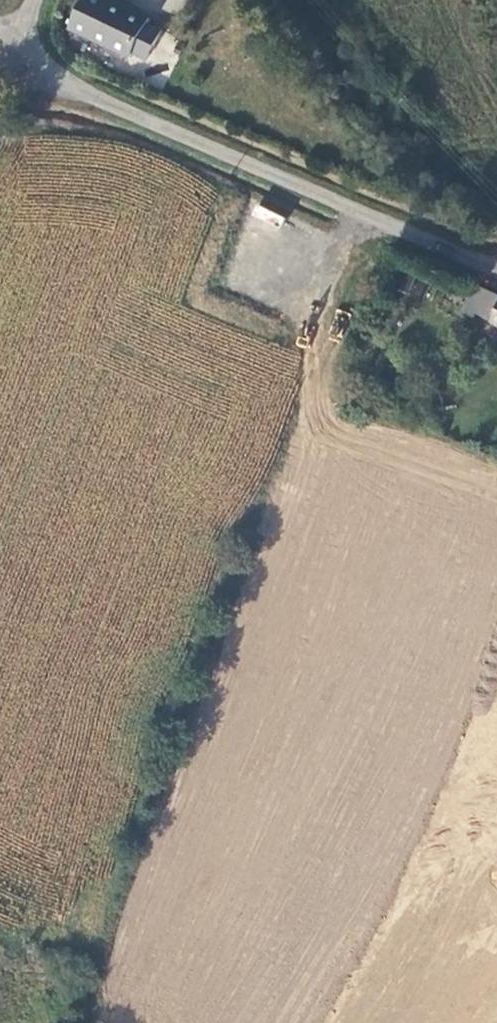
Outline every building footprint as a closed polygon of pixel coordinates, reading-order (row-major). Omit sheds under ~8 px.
[(150,60),(163,31),(148,22),(150,18),(110,0),(91,0),(74,31),(132,57),(135,52),(150,60)] [(256,203),(251,214),(279,227),(284,216),(256,203)] [(477,282),(462,304),(474,312),(477,309),(496,321),(496,292),(477,282)]
